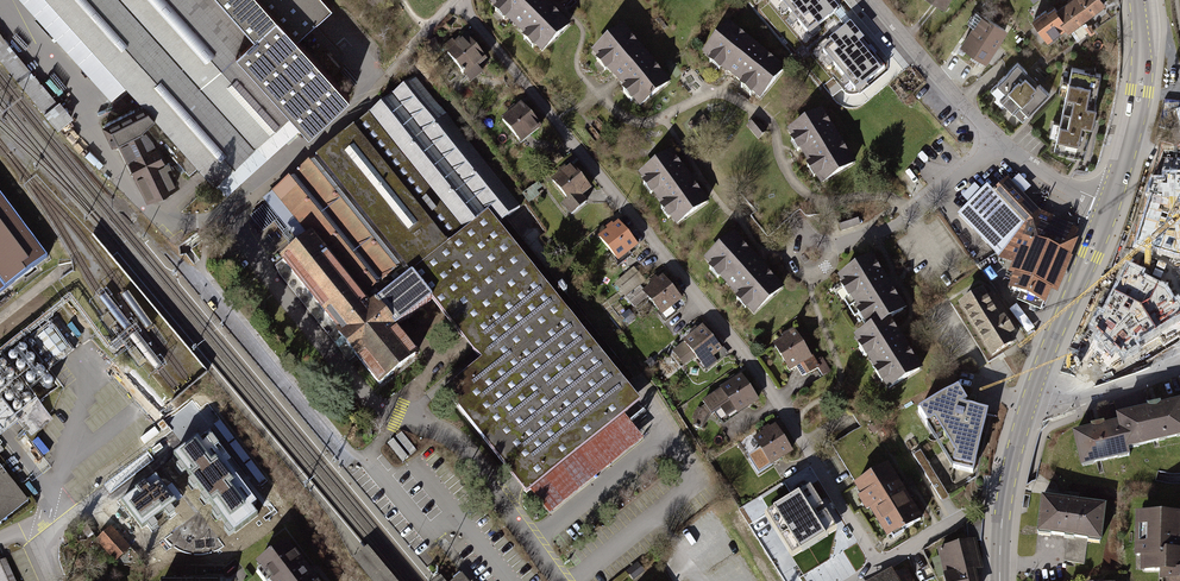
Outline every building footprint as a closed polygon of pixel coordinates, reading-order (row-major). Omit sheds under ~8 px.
[(145,105),(135,110),(134,109),(105,124),(114,142),(120,139),(121,143),(119,144),(126,157),(128,156),(130,161),(128,162),(133,172),(135,171),(149,197),(177,184),(168,165),(177,161),(189,174),(200,164),(215,181),(291,112),(309,132),(350,96),(296,40),(332,8),(325,0),(51,0),(145,105)] [(492,1),(499,8),(502,5),(507,10),(507,14),(506,15),(515,24),(516,22),(522,27),(520,29),(528,37),(529,36),(533,36),(538,41),(535,44),(542,51),(567,25),(545,3),(543,5),(538,0),(493,0),(492,1)] [(828,0),(780,0),(807,33),(817,25),(818,26),(837,10),(828,0)] [(1074,0),(1068,0),(1069,2),(1056,11),(1066,25),(1069,28),(1086,16),(1074,0)] [(1086,16),(1105,3),(1102,0),(1074,0),(1086,16)] [(1066,25),(1056,11),(1054,8),(1048,12),(1046,10),(1034,19),(1048,38),(1066,25)] [(964,45),(985,59),(1004,30),(983,16),(964,45)] [(753,45),(729,25),(706,53),(713,59),(716,55),(722,60),(722,64),(721,65),(730,73),(732,71),(737,76),(736,78),(744,85),(745,84),(750,83),(755,88),(752,91),(760,97),(783,70),(759,50),(757,52),(751,47),(753,45)] [(885,67),(850,27),(831,42),(832,44),(823,52),(855,90),(864,82),(866,83),(885,67)] [(643,53),(622,28),(595,51),(601,59),(605,56),(609,61),(609,66),(608,67),(615,75),(617,74),(622,80),(620,81),(627,89),(628,88),(633,89),(637,95),(634,97),(640,105),(668,82),(647,58),(646,59),(641,54),(643,53)] [(1084,35),(1081,31),(1075,36),(1078,40),(1084,35)] [(58,129),(74,117),(60,101),(57,103),(0,32),(0,58),(58,129)] [(441,52),(436,38),(424,45),(429,58),(441,52)] [(475,67),(485,59),(466,38),(461,42),(459,39),(454,43),(452,41),(444,48),(463,71),(461,72),(463,74),(465,72),(465,73),(474,66),(475,67)] [(1027,72),(1017,62),(990,90),(1022,121),(1049,94),(1040,84),(1037,87),(1024,75),(1027,72)] [(1101,73),(1072,67),(1054,150),(1083,156),(1090,124),(1092,125),(1096,105),(1094,105),(1101,73)] [(624,414),(640,401),(626,384),(633,378),(565,293),(567,291),(562,284),(559,286),(505,219),(520,207),(415,77),(273,190),(311,237),(283,260),(340,331),(338,332),(344,339),(380,383),(416,354),(395,328),(432,299),(482,361),(445,391),(526,492),(530,489),(624,414)] [(530,134),(540,126),(521,105),(516,109),(514,106),(509,110),(511,113),(503,120),(520,140),(528,133),(530,134)] [(832,130),(821,112),(790,131),(796,139),(800,137),(803,143),(802,147),(801,148),(812,165),(813,164),(817,165),(821,171),(817,174),(822,182),(853,163),(836,136),(834,138),(830,132),(832,130)] [(765,131),(755,120),(749,125),(759,136),(765,131)] [(553,167),(563,158),(558,153),(551,160),(545,154),(538,160),(544,166),(548,162),(553,167)] [(671,153),(642,174),(648,182),(651,180),(656,186),(655,189),(653,190),(665,206),(666,206),(670,206),(675,212),(671,215),(677,223),(706,202),(688,176),(686,178),(682,172),(684,171),(671,153)] [(581,195),(590,188),(571,166),(567,169),(565,167),(560,171),(562,173),(553,181),(570,201),(565,205),(572,214),(586,202),(581,195)] [(1064,238),(1069,227),(1038,214),(1006,182),(996,192),(995,191),(993,193),(987,187),(959,214),(996,253),(1022,263),(1054,276),(1069,240),(1064,238)] [(1157,182),(1137,244),(1179,258),(1179,182),(1157,182)] [(532,187),(522,195),(529,202),(538,194),(532,187)] [(5,289),(47,258),(0,195),(0,283),(5,289)] [(859,224),(855,215),(838,221),(841,230),(859,224)] [(627,253),(637,245),(619,223),(614,227),(612,224),(607,228),(609,231),(600,238),(617,258),(626,251),(627,253)] [(734,235),(707,259),(714,267),(717,264),(722,269),(721,273),(720,274),(728,283),(730,282),(735,287),(733,288),(741,297),(742,296),(746,296),(751,301),(747,304),(754,312),(781,288),(760,264),(758,266),(753,261),(755,259),(734,235)] [(868,321),(873,328),(888,319),(903,309),(886,283),(884,284),(881,278),(883,277),(871,259),(841,278),(846,285),(842,288),(848,297),(844,300),(855,316),(858,314),(864,323),(868,321)] [(1054,276),(1022,263),(1017,275),(1013,273),(1010,280),(1015,281),(1012,288),(1021,292),(1018,299),(1040,308),(1043,301),(1044,302),(1054,276)] [(620,280),(631,293),(640,286),(644,282),(634,269),(620,280)] [(1126,272),(1096,331),(1121,354),(1179,318),(1179,315),(1166,292),(1126,272)] [(681,299),(662,277),(657,281),(655,278),(651,282),(653,285),(645,292),(644,292),(647,296),(667,319),(676,311),(672,306),(681,299)] [(634,307),(647,296),(644,292),(645,292),(640,286),(631,293),(626,297),(634,307)] [(961,305),(992,355),(1013,342),(1008,335),(1012,332),(1004,318),(1000,321),(982,292),(961,305)] [(884,379),(889,388),(919,369),(903,342),(901,344),(897,338),(899,336),(888,319),(873,328),(857,338),(862,345),(866,343),(870,349),(869,354),(868,354),(878,371),(880,370),(884,371),(888,377),(884,379)] [(51,320),(30,336),(53,366),(74,349),(51,320)] [(721,349),(703,327),(698,331),(696,327),(691,331),(694,334),(673,351),(684,364),(695,355),(701,362),(699,364),(705,371),(717,362),(712,356),(721,349)] [(784,339),(775,345),(789,368),(797,363),(805,375),(818,367),(819,367),(816,363),(811,355),(810,356),(795,333),(790,336),(788,333),(782,336),(784,339)] [(124,345),(118,338),(111,343),(117,350),(124,345)] [(824,358),(816,363),(819,367),(818,367),(824,376),(832,371),(824,358)] [(757,399),(741,376),(736,379),(734,376),(730,379),(732,382),(703,401),(712,414),(715,412),(722,423),(738,412),(737,410),(746,404),(747,406),(757,399)] [(953,467),(973,473),(987,411),(961,405),(966,401),(958,388),(918,412),(926,426),(935,421),(956,455),(953,467)] [(195,406),(189,399),(171,413),(179,424),(193,414),(190,410),(195,406)] [(211,400),(198,410),(208,423),(221,413),(211,400)] [(1159,408),(1158,405),(1150,407),(1151,410),(1120,417),(1126,444),(1135,441),(1136,445),(1177,435),(1176,432),(1179,431),(1179,403),(1159,408)] [(640,433),(651,428),(643,413),(633,418),(640,433)] [(644,438),(624,414),(530,489),(550,513),(644,438)] [(1126,444),(1120,417),(1119,418),(1120,423),(1103,427),(1102,425),(1093,427),(1094,429),(1074,434),(1081,462),(1091,459),(1092,463),(1119,457),(1118,453),(1128,450),(1126,444)] [(765,433),(756,439),(770,461),(779,455),(780,457),(791,450),(775,427),(770,430),(768,427),(763,430),(765,433)] [(402,432),(397,436),(412,455),(418,450),(402,432)] [(172,510),(187,528),(216,506),(222,514),(245,497),(198,436),(146,476),(153,486),(146,491),(157,505),(158,504),(166,515),(172,510)] [(407,458),(392,440),(387,444),(402,462),(407,458)] [(941,495),(946,492),(927,461),(920,465),(932,486),(935,484),(941,495)] [(254,465),(245,472),(257,488),(266,480),(254,465)] [(887,465),(856,484),(864,496),(866,495),(873,507),(871,508),(888,536),(900,528),(902,531),(921,520),(908,499),(906,500),(904,497),(904,494),(902,490),(900,490),(892,477),(894,476),(887,465)] [(29,501),(0,466),(0,524),(29,501)] [(783,494),(763,507),(790,551),(805,541),(798,530),(823,515),(803,482),(796,486),(792,479),(779,487),(783,494)] [(1056,499),(1042,497),(1038,533),(1074,537),(1073,545),(1069,544),(1067,561),(1085,563),(1088,539),(1101,541),(1105,505),(1091,503),(1091,504),(1056,500),(1056,499)] [(1144,514),(1144,524),(1137,524),(1137,555),(1145,555),(1145,570),(1167,571),(1167,577),(1166,577),(1166,578),(1163,578),(1163,580),(1179,580),(1179,516),(1175,516),(1175,515),(1158,515),(1158,514),(1144,514)] [(111,528),(98,540),(115,559),(129,548),(111,528)] [(78,542),(74,539),(70,544),(74,547),(78,542)] [(790,551),(808,580),(812,580),(830,571),(823,560),(827,558),(822,550),(818,552),(816,549),(812,552),(805,541),(790,551)] [(969,542),(940,550),(948,580),(976,580),(973,569),(976,569),(969,542)] [(258,563),(265,572),(268,570),(274,578),(271,580),(272,580),(316,580),(294,552),(293,553),(286,543),(272,554),(271,553),(258,563)] [(367,546),(352,558),(371,580),(396,580),(367,546)] [(5,560),(0,562),(0,578),(1,580),(15,580),(5,560)] [(638,564),(628,572),(634,578),(643,570),(638,564)] [(905,570),(885,580),(912,580),(905,570)] [(461,572),(450,580),(468,580),(461,572)]
